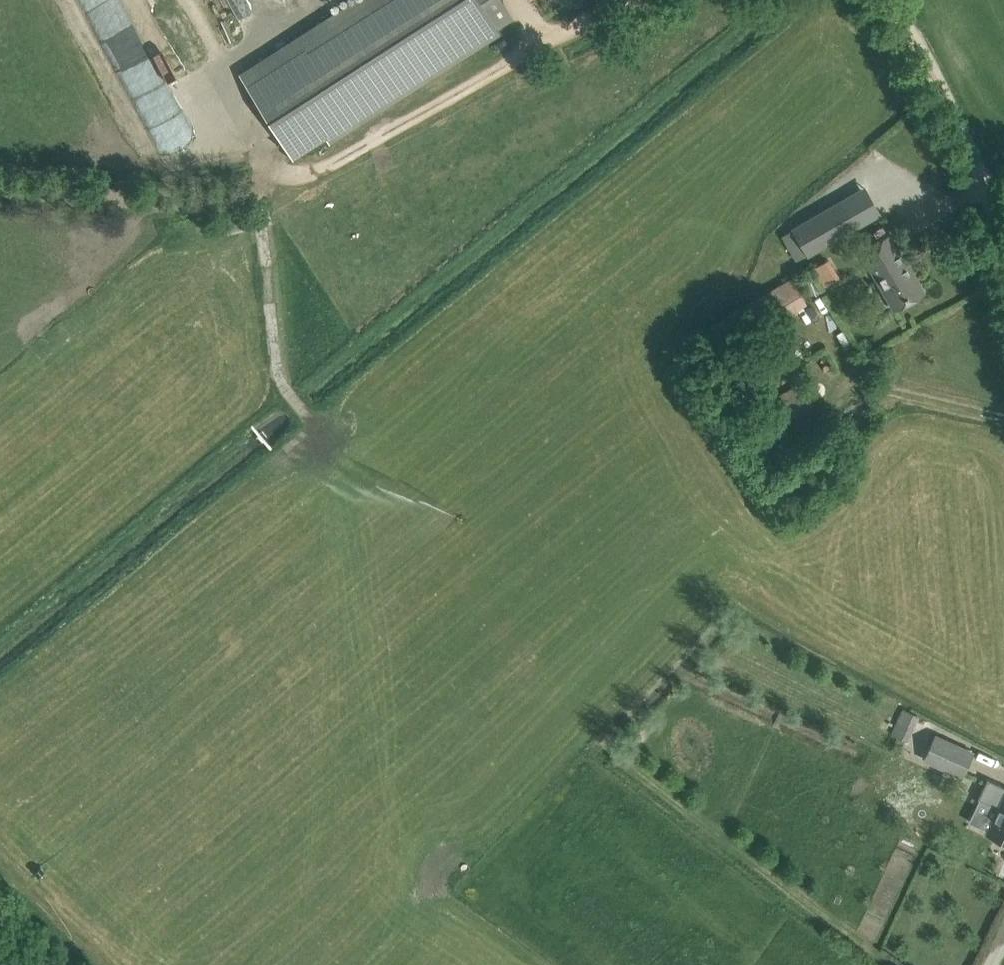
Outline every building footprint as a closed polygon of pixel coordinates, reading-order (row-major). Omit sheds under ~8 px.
[(239,72),(294,158),(326,137),(330,143),(501,33),(498,28),(513,18),(502,0),(352,0),(239,72)] [(794,228),(808,253),(857,225),(842,200),(794,228)] [(861,250),(885,291),(895,308),(924,292),(890,234),(861,250)] [(828,256),(812,267),(825,285),(840,275),(828,256)] [(708,326),(723,350),(807,301),(792,276),(708,326)] [(779,355),(787,369),(812,354),(805,343),(794,349),(793,347),(779,355)] [(764,403),(730,423),(745,447),(814,407),(799,382),(797,384),(792,377),(760,396),(764,403)] [(925,758),(962,775),(973,753),(935,735),(925,758)] [(1003,840),(1003,786),(987,778),(978,799),(999,808),(988,832),(1003,840)]
